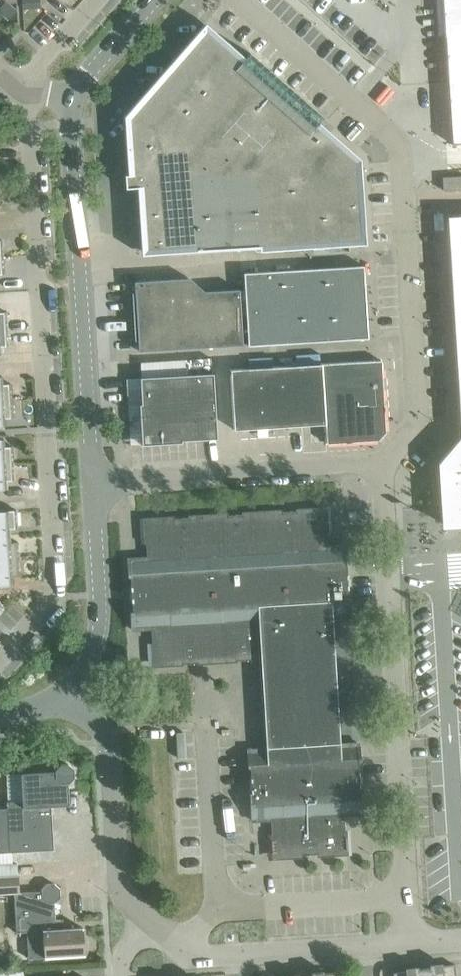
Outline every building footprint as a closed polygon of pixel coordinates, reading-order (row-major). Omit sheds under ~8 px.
[(22,9),(39,9),(39,0),(21,0),(22,9)] [(443,36),(443,37),(444,37),(451,143),(451,145),(460,144),(460,0),(441,0),(443,36)] [(9,4),(1,13),(9,19),(16,10),(9,4)] [(131,175),(124,175),(125,188),(137,187),(141,255),(142,255),(145,254),(160,253),(196,251),(259,247),(259,251),(365,244),(359,160),(316,121),(320,117),(321,118),(322,116),(248,52),(247,53),(248,54),(242,62),(205,30),(128,118),(131,175)] [(443,191),(460,190),(460,177),(442,178),(443,191)] [(450,218),(460,372),(457,372),(458,390),(460,390),(460,392),(460,217),(450,218)] [(243,274),(247,346),(367,339),(363,266),(243,274)] [(134,282),(138,351),(241,345),(238,290),(203,292),(188,279),(134,282)] [(185,360),(139,363),(140,379),(186,376),(185,360)] [(324,425),(325,444),(377,441),(385,432),(381,360),(320,364),(229,370),(233,430),(324,425)] [(180,440),(215,438),(212,374),(186,376),(140,379),(144,442),(180,440)] [(11,401),(10,384),(1,384),(1,376),(0,376),(0,401),(11,401)] [(0,401),(0,426),(4,426),(3,418),(12,417),(11,401),(0,401)] [(439,464),(442,504),(443,525),(448,525),(460,524),(460,438),(445,457),(439,464)] [(12,463),(11,446),(3,446),(2,439),(0,439),(0,464),(12,463)] [(5,488),(5,480),(13,479),(12,463),(0,464),(0,489),(5,488)] [(8,535),(8,528),(16,527),(15,510),(0,511),(0,536),(8,535)] [(343,817),(361,816),(357,742),(339,743),(331,619),(349,618),(344,544),(326,546),(324,510),(143,521),(145,557),(127,558),(132,631),(150,630),(152,666),(260,659),(266,748),(248,749),(252,822),(270,821),(272,857),(345,853),(343,817)] [(18,559),(17,542),(9,542),(8,535),(0,536),(0,560),(18,559)] [(0,560),(0,585),(11,584),(11,576),(19,575),(18,559),(0,560)] [(53,850),(50,806),(63,805),(63,794),(66,794),(66,783),(68,783),(73,777),(73,769),(67,764),(59,764),(54,770),(54,771),(20,773),(22,801),(6,802),(6,808),(0,809),(0,853),(53,850)] [(43,958),(83,955),(82,927),(62,929),(61,919),(54,920),(53,902),(54,902),(60,897),(59,889),(53,883),(45,884),(40,890),(40,891),(17,892),(16,877),(0,878),(0,894),(13,893),(16,933),(26,932),(26,938),(39,949),(43,949),(43,958)] [(454,964),(393,973),(393,975),(455,975),(454,964)]
